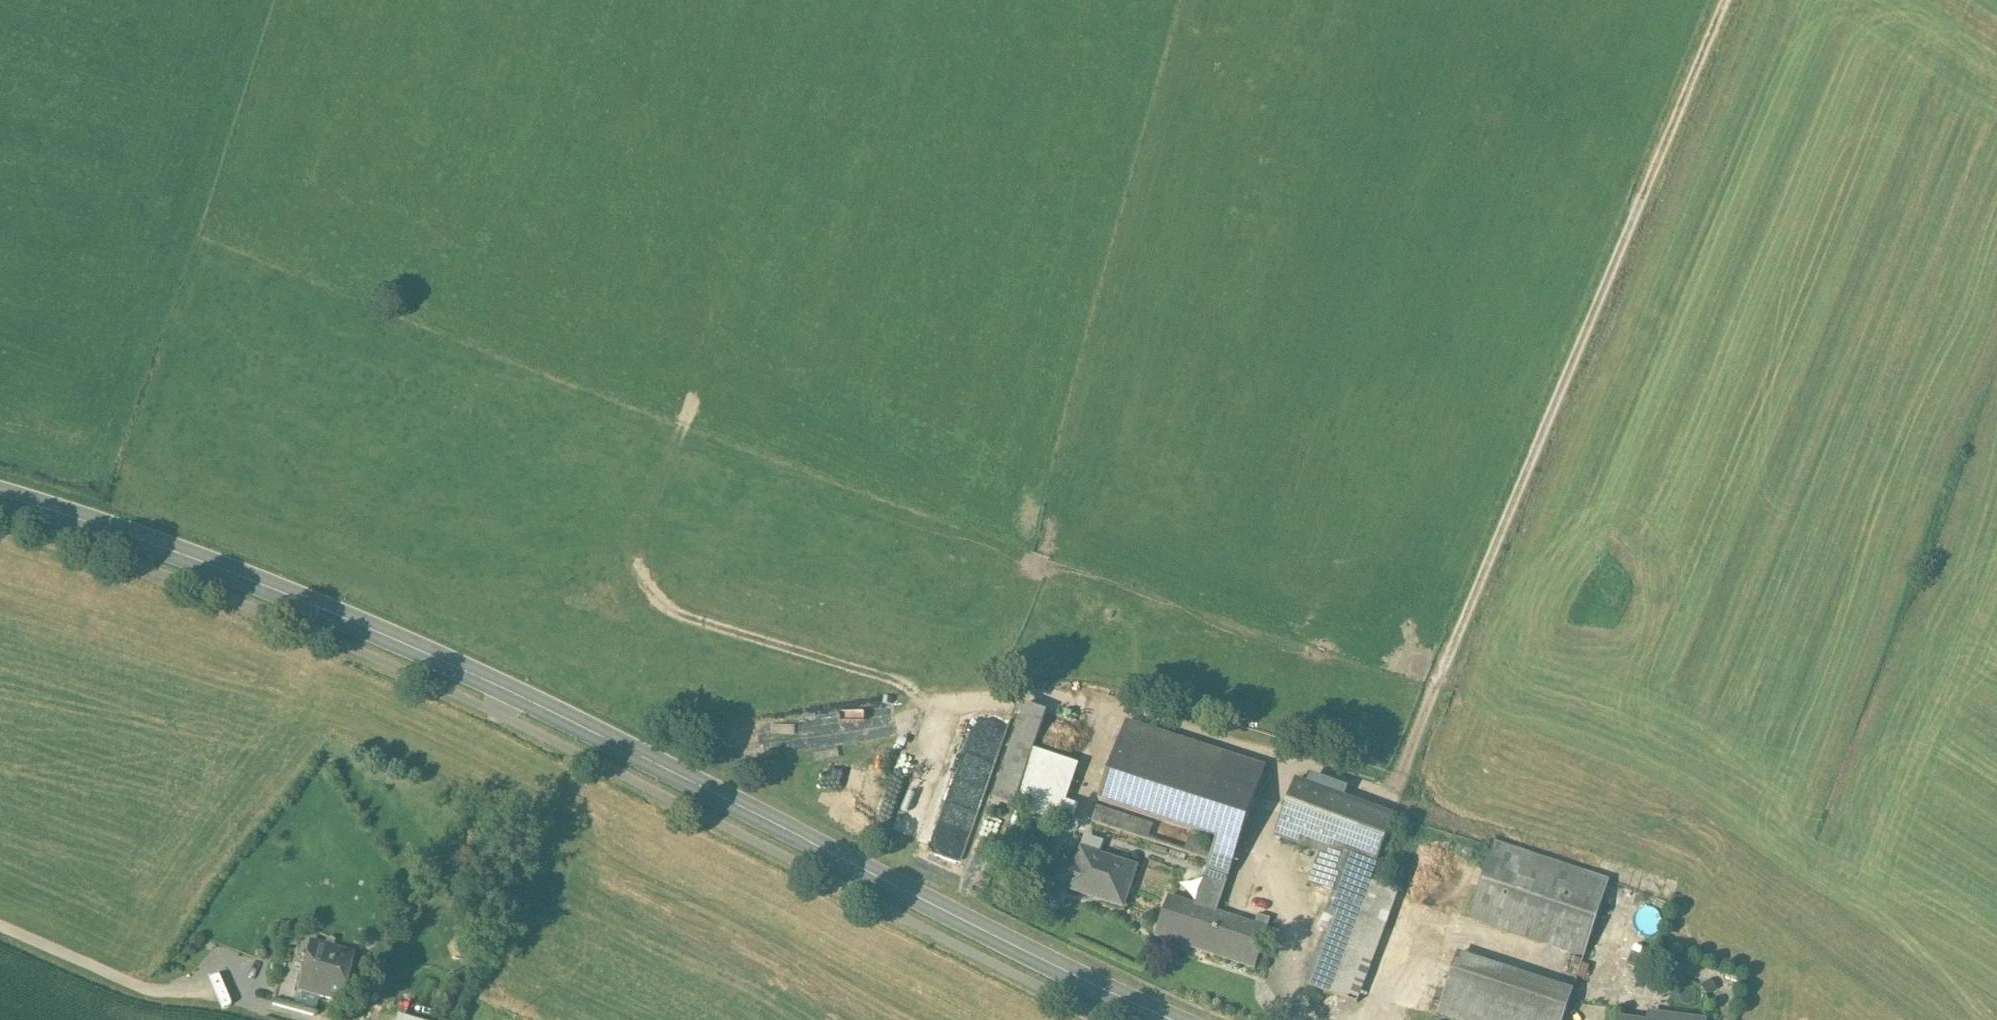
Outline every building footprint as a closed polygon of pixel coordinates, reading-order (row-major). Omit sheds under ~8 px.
[(1025,705),(995,802),(1015,808),(1021,789),(1022,789),(1046,712),(1025,705)] [(1267,770),(1126,722),(1098,804),(1217,844),(1216,849),(1211,863),(1208,871),(1230,879),(1259,792),(1265,775),(1267,770)] [(1273,778),(1265,775),(1259,792),(1268,795),(1273,778)] [(1394,818),(1297,782),(1276,837),(1323,854),(1311,886),(1335,895),(1343,871),(1371,881),(1394,818)] [(1022,789),(1021,789),(1015,808),(1059,822),(1065,802),(1022,789)] [(897,825),(902,812),(888,807),(883,820),(897,825)] [(1216,849),(1097,809),(1092,824),(1211,863),(1216,849)] [(1575,876),(1492,849),(1469,921),(1564,951),(1582,896),(1588,877),(1576,873),(1575,876)] [(1141,869),(1087,851),(1081,866),(1067,861),(1061,865),(1057,876),(1060,883),(1074,887),(1073,890),(1128,908),(1141,869)] [(1230,879),(1208,871),(1195,909),(1218,917),(1230,879)] [(1371,881),(1343,871),(1335,895),(1326,919),(1331,920),(1306,990),(1329,998),(1369,886),(1371,881)] [(1609,883),(1588,877),(1582,896),(1603,903),(1609,883)] [(1369,886),(1329,998),(1358,1008),(1398,897),(1369,886)] [(1603,903),(1582,896),(1564,951),(1585,958),(1603,903)] [(1195,909),(1171,901),(1159,939),(1257,971),(1269,934),(1218,917),(1195,909)] [(354,959),(309,947),(297,994),(342,1006),(354,959)] [(1458,958),(1439,1015),(1456,1019),(1542,1019),(1553,988),(1458,958)] [(1553,988),(1542,1019),(1565,1019),(1573,995),(1553,988)]
